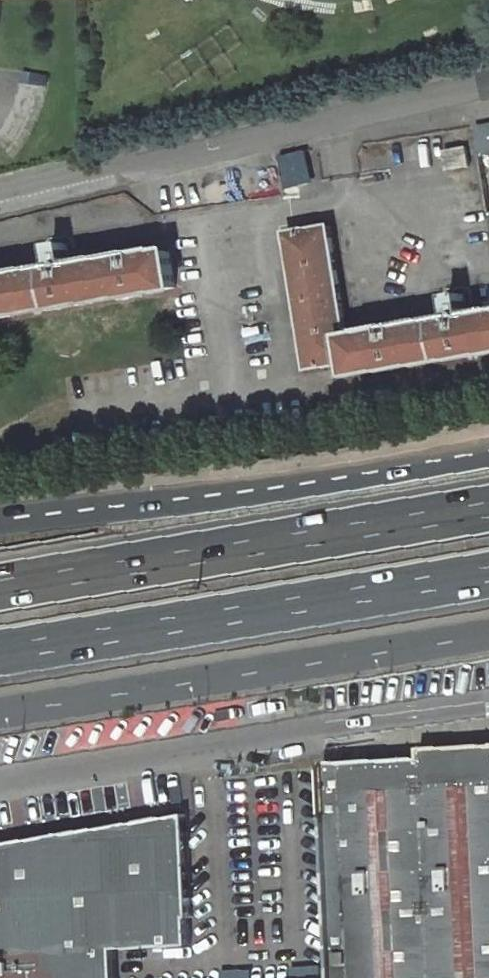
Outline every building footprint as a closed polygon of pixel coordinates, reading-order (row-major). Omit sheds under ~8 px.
[(476,158),(488,156),(488,126),(472,129),(476,158)] [(461,145),(441,148),(444,166),(464,163),(461,145)] [(278,156),(287,187),(315,180),(307,148),(278,156)] [(485,213),(488,213),(488,156),(476,158),(485,213)] [(326,227),(284,233),(303,363),(344,357),(341,337),(326,227)] [(173,289),(167,252),(72,267),(67,244),(52,246),(56,270),(0,279),(0,317),(173,289)] [(448,298),(450,320),(341,337),(344,357),(347,375),(488,352),(488,314),(466,318),(463,295),(448,298)] [(420,746),(420,757),(329,761),(337,977),(488,977),(488,744),(420,746)] [(185,812),(19,841),(0,845),(0,977),(116,977),(116,948),(190,943),(185,812)]
